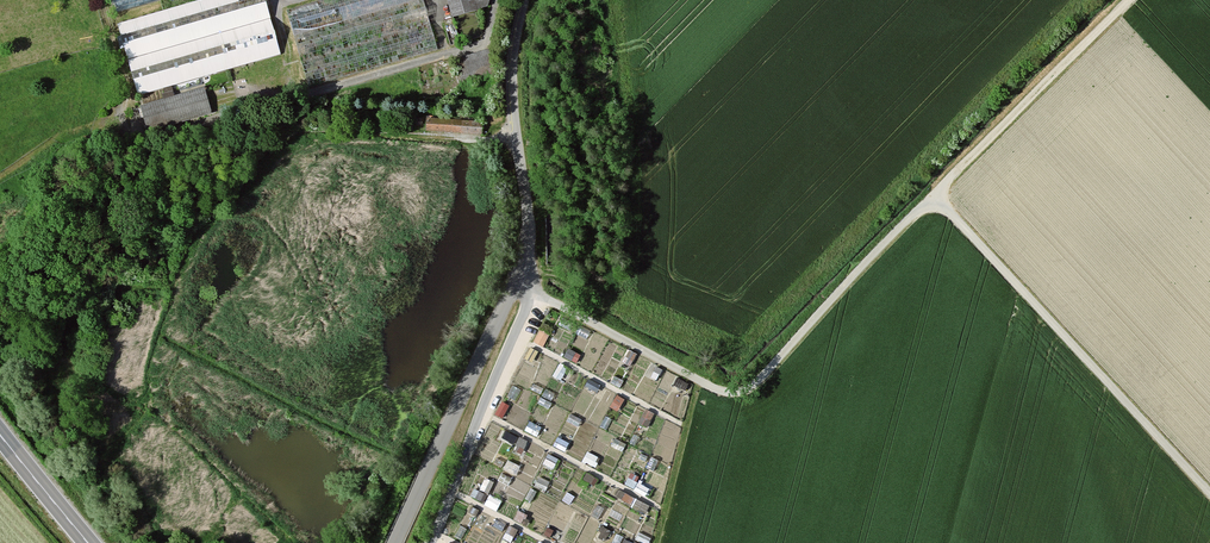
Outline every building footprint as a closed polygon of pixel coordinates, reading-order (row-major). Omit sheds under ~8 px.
[(112,15),(164,0),(108,0),(112,15)] [(116,25),(137,95),(233,68),(223,32),(244,26),(236,0),(203,0),(116,25)] [(422,0),(317,0),(285,9),(307,87),(437,50),(422,0)] [(449,16),(485,6),(486,0),(444,0),(449,16)] [(204,88),(138,107),(145,131),(211,112),(204,88)]
